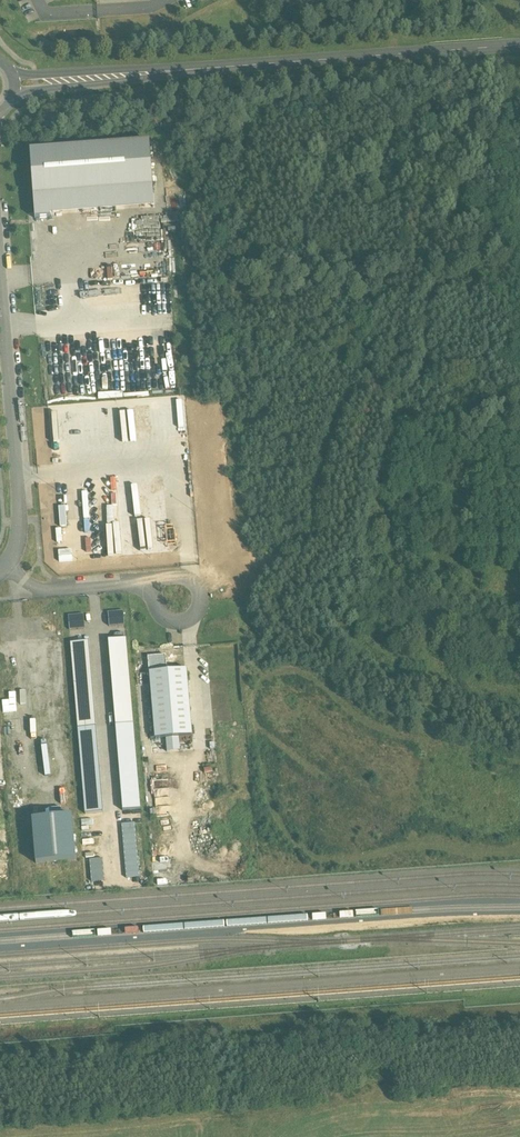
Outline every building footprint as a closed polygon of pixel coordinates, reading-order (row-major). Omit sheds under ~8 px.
[(153,206),(148,144),(31,152),(35,214),(36,219),(51,218),(51,213),(153,206)] [(124,612),(107,613),(109,628),(125,627),(124,612)] [(70,631),(85,629),(84,615),(69,616),(70,631)] [(108,640),(123,811),(141,810),(126,639),(108,640)] [(70,642),(84,814),(103,812),(89,641),(70,642)] [(149,656),(150,672),(168,671),(167,655),(149,656)] [(150,672),(154,738),(192,736),(188,670),(168,671),(150,672)] [(31,821),(36,864),(76,860),(71,817),(31,821)] [(121,826),(126,878),(140,877),(135,824),(121,826)] [(104,858),(90,858),(91,880),(104,880),(104,858)]
